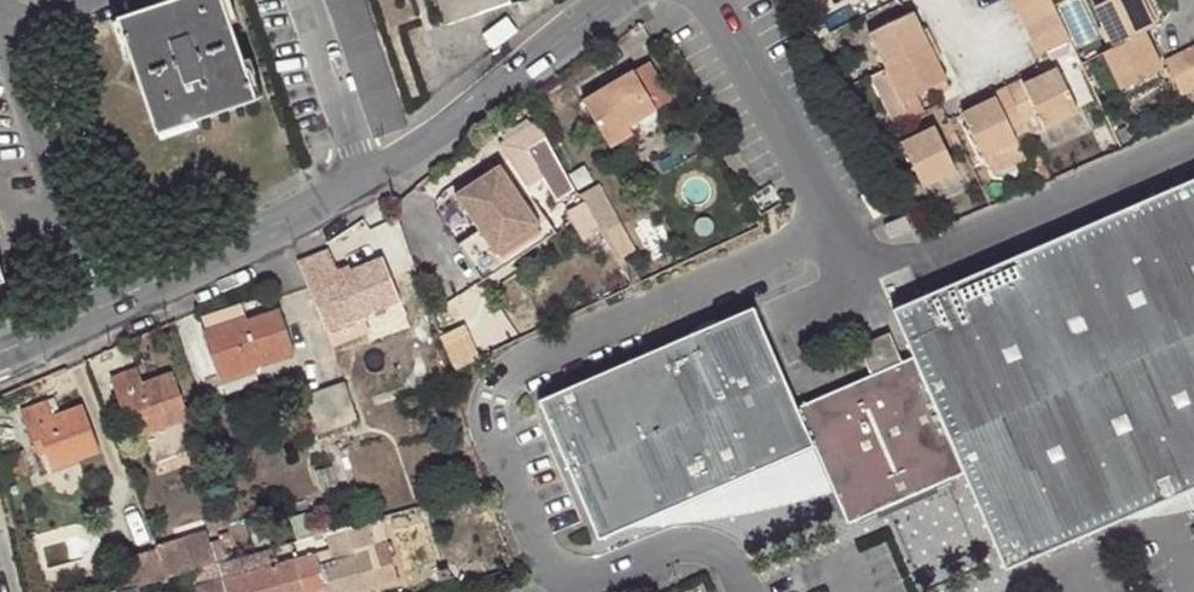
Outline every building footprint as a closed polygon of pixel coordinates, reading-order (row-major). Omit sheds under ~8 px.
[(222,0),(173,0),(169,1),(118,19),(158,134),(256,100),(222,0)] [(375,138),(407,127),(404,117),(365,0),(328,0),(375,138)] [(445,26),(511,3),(510,0),(436,0),(445,26)] [(1051,0),(1011,0),(1039,57),(1071,42),(1054,7),(1051,0)] [(1092,7),(1111,45),(1142,30),(1152,25),(1140,0),(1106,0),(1092,7)] [(913,14),(870,35),(886,68),(870,76),(895,126),(918,114),(910,97),(945,80),(913,14)] [(1111,45),(1100,50),(1119,89),(1160,68),(1142,30),(1111,45)] [(1193,82),(1193,43),(1178,51),(1193,82)] [(1193,85),(1193,82),(1178,51),(1162,59),(1178,92),(1193,85)] [(670,100),(650,64),(585,101),(611,147),(634,133),(630,123),(670,100)] [(994,99),(962,112),(991,176),(1026,159),(1011,130),(1038,117),(1045,130),(1078,113),(1058,68),(1023,83),(1021,80),(992,93),(994,99)] [(935,127),(902,142),(923,188),(957,171),(935,127)] [(576,191),(547,138),(526,150),(555,203),(576,191)] [(500,165),(454,194),(478,231),(458,244),(474,269),(540,226),(500,165)] [(1006,570),(1193,489),(1193,179),(922,296),(932,318),(903,331),(913,356),(965,476),(1006,570)] [(603,185),(567,205),(586,240),(605,229),(620,257),(638,247),(603,185)] [(904,217),(884,229),(891,240),(910,228),(904,217)] [(482,281),(556,231),(549,220),(540,226),(474,269),(482,281)] [(326,329),(363,315),(400,300),(383,260),(352,273),(349,266),(337,270),(329,252),(300,263),(326,329)] [(922,296),(893,309),(903,331),(932,318),(922,296)] [(599,541),(815,448),(797,407),(754,308),(539,401),(599,541)] [(252,362),(254,368),(295,354),(281,310),(246,322),(244,318),(204,332),(218,374),(252,362)] [(370,334),(363,315),(326,329),(334,347),(370,334)] [(848,526),(965,476),(913,356),(797,407),(815,448),(848,526)] [(258,382),(254,368),(252,362),(218,374),(224,392),(258,382)] [(113,378),(125,414),(135,411),(138,421),(143,434),(186,419),(170,373),(143,383),(138,370),(113,378)] [(343,385),(324,391),(336,427),(355,421),(343,385)] [(336,427),(324,391),(308,397),(320,433),(336,427)] [(23,411),(35,444),(44,441),(47,454),(53,467),(98,451),(82,407),(54,416),(48,403),(23,411)] [(135,411),(125,414),(128,424),(138,421),(135,411)] [(44,441),(35,444),(39,456),(47,454),(44,441)] [(359,523),(324,532),(331,561),(320,565),(316,553),(293,560),(300,591),(312,591),(322,589),(323,591),(364,591),(377,587),(359,523)] [(159,548),(121,558),(129,587),(133,586),(170,576),(159,548)] [(293,560),(270,566),(224,578),(220,562),(199,567),(207,591),(300,591),(293,560)]
